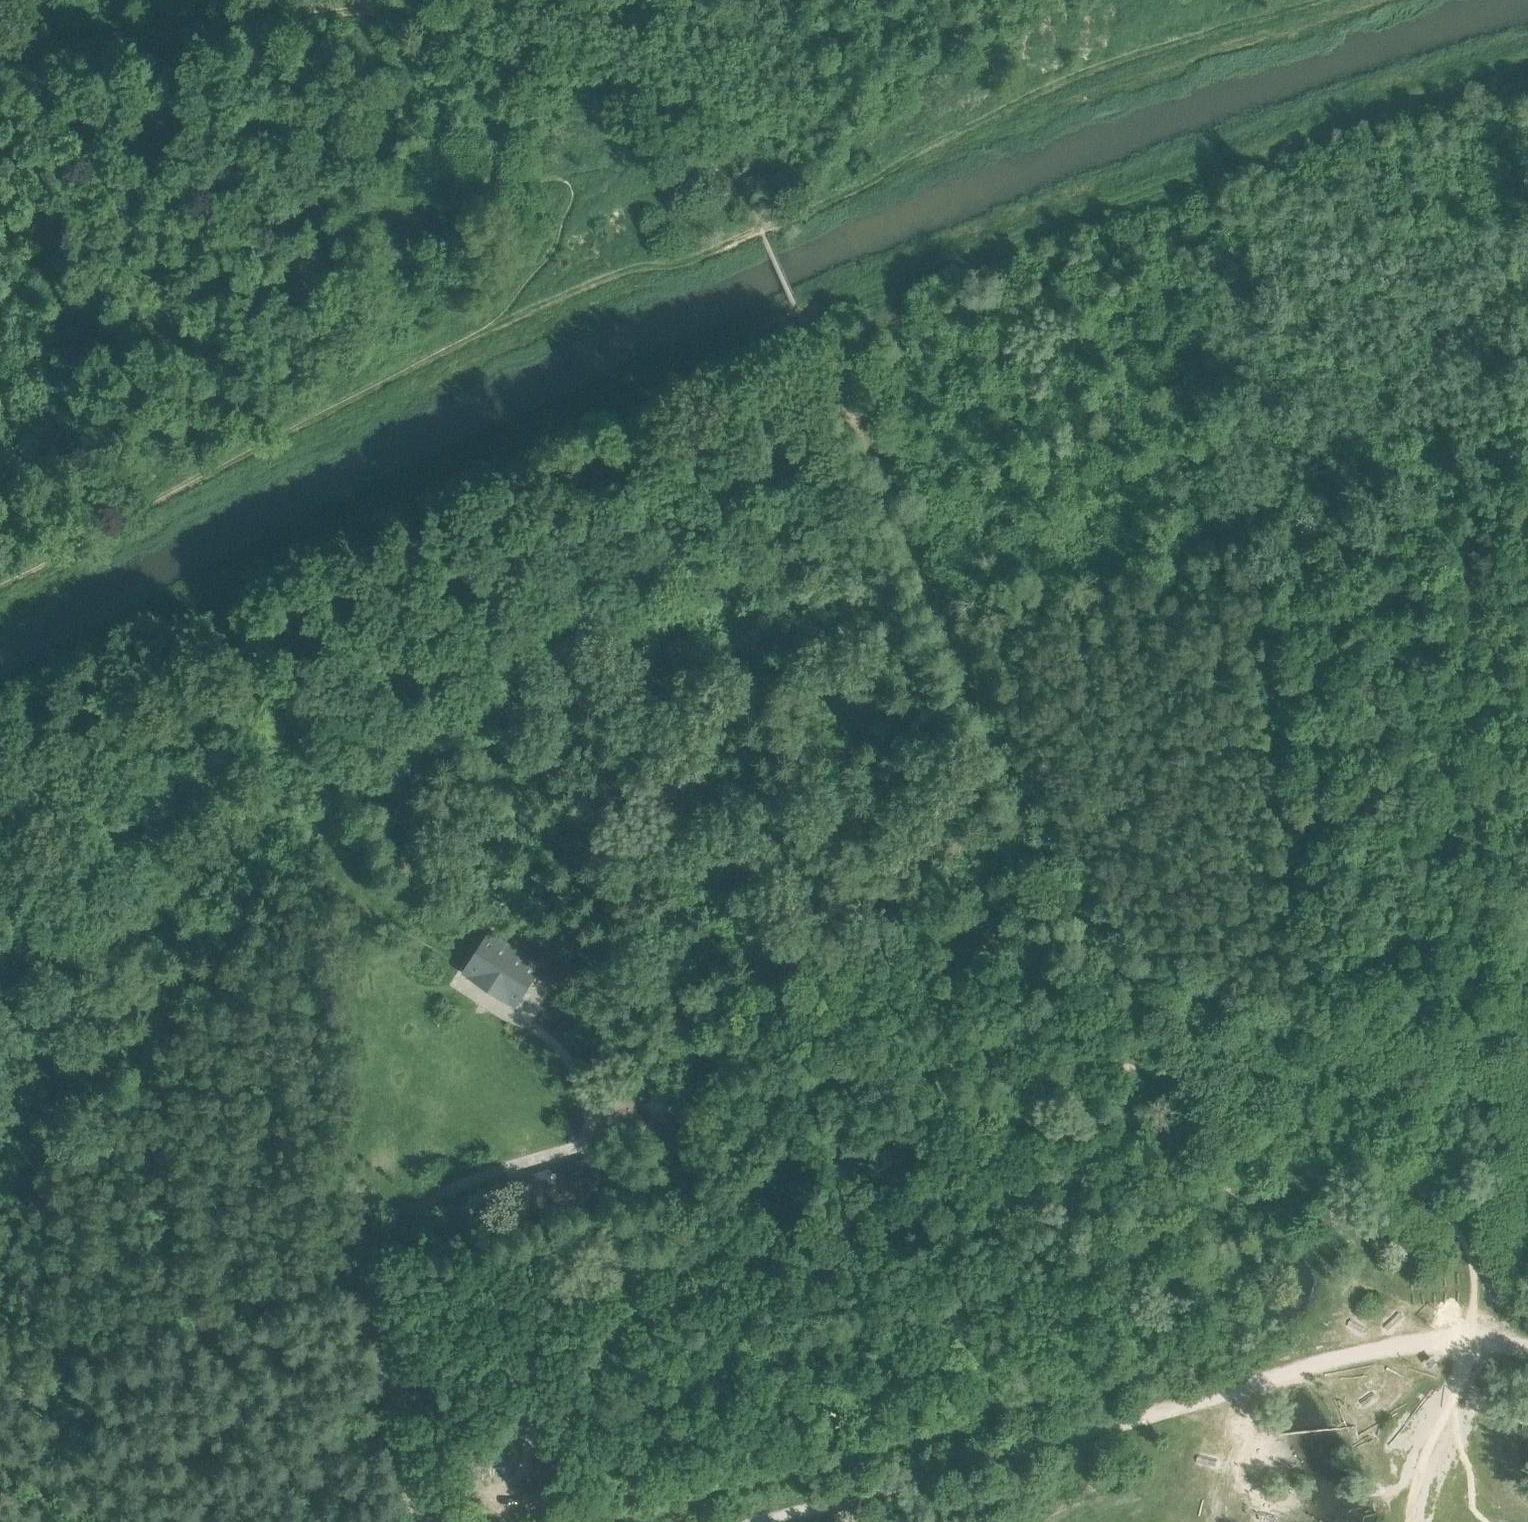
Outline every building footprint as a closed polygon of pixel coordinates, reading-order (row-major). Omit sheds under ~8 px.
[(463,977),(517,1011),(546,968),(490,934),(463,977)] [(598,1196),(588,1158),(512,1180),(523,1218),(598,1196)] [(460,1518),(461,1519),(461,1521),(472,1521),(470,1516),(470,1515),(468,1514),(462,1515),(460,1518)]
